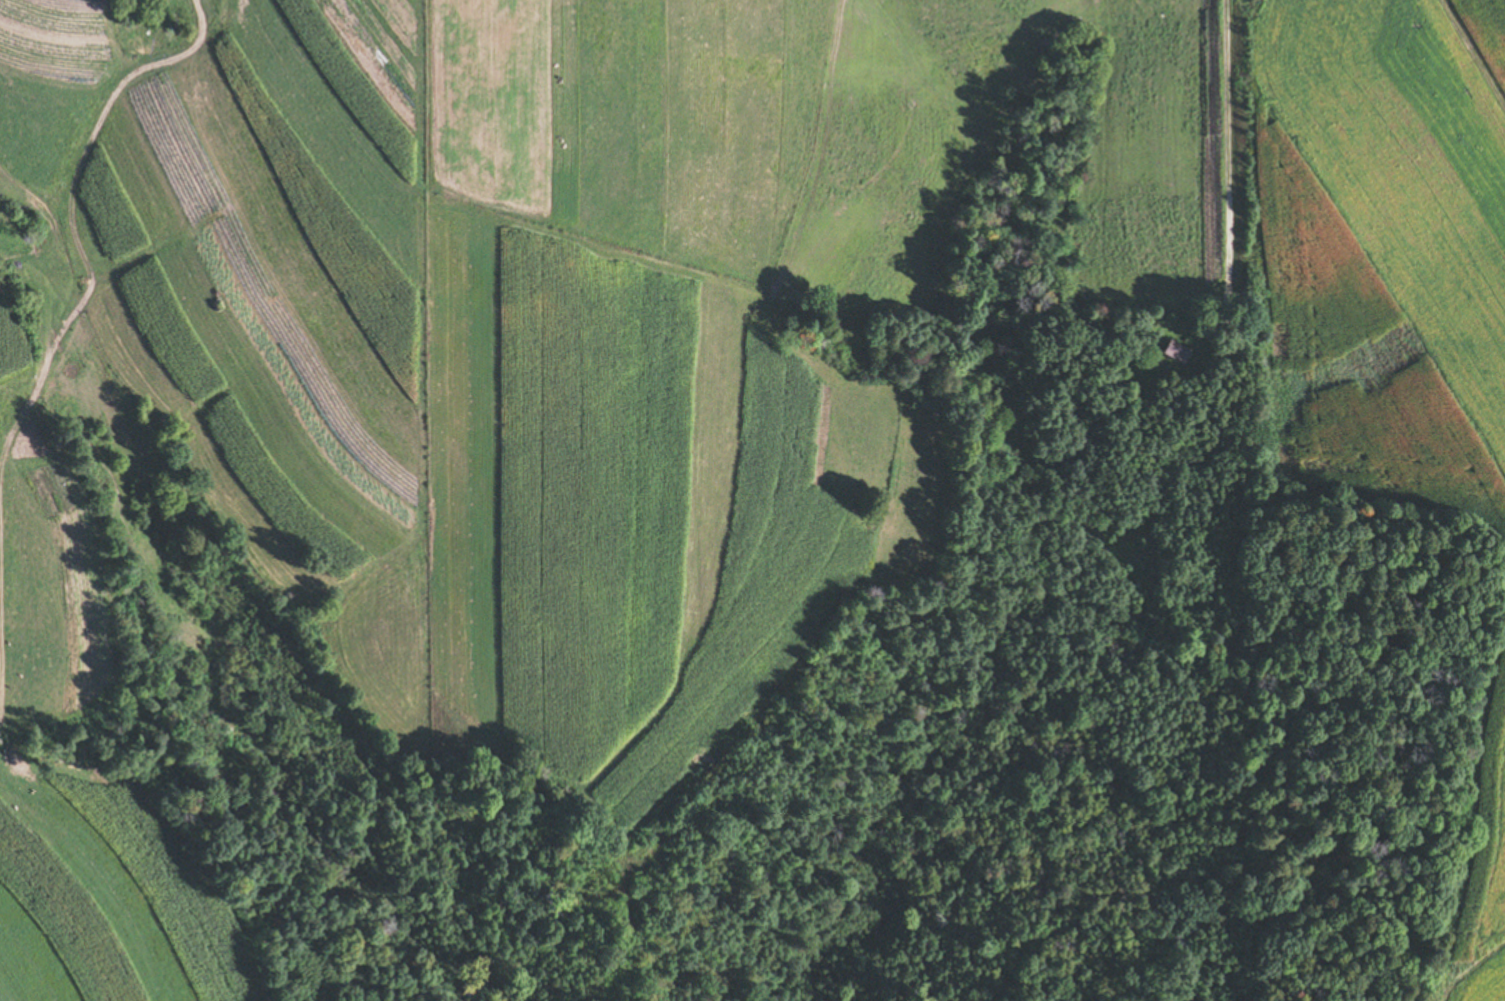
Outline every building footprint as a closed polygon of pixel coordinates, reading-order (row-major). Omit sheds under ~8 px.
[(1187,350),(1165,339),(1157,353),(1179,364),(1187,350)]
